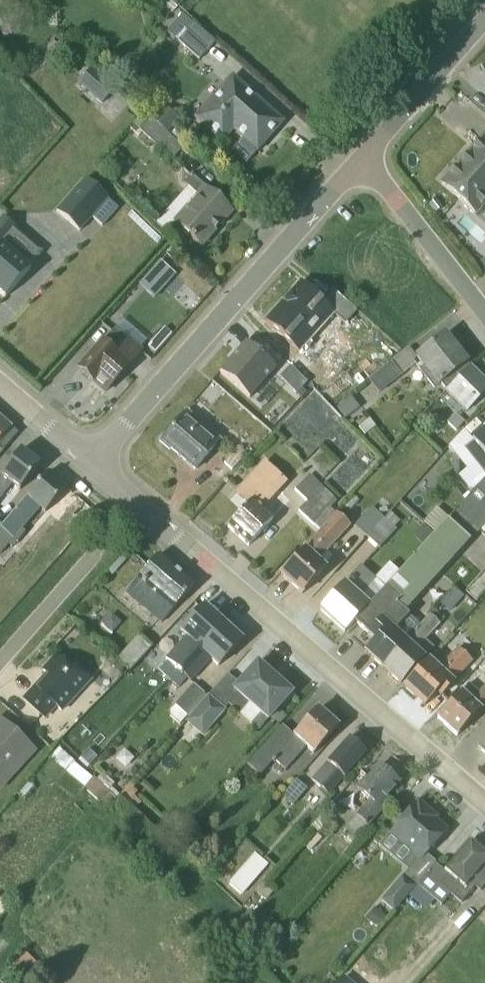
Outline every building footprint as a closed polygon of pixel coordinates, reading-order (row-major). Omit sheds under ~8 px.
[(176,18),(167,28),(180,39),(177,43),(198,61),(214,43),(193,25),(189,29),(176,18)] [(92,68),(77,85),(100,107),(116,90),(118,90),(92,68)] [(245,164),(283,123),(231,76),(193,119),(221,145),(233,131),(243,139),(231,152),(245,164)] [(178,121),(161,106),(150,119),(167,134),(178,121)] [(183,148),(150,119),(138,132),(172,161),(183,148)] [(442,185),(474,215),(484,202),(484,137),(442,185)] [(173,225),(200,249),(232,213),(190,176),(183,185),(186,188),(154,225),(165,234),(173,225)] [(55,213),(79,234),(109,200),(85,179),(55,213)] [(4,299),(44,253),(2,217),(0,219),(0,295),(4,299)] [(174,277),(158,263),(138,286),(154,300),(174,277)] [(300,284),(265,323),(299,354),(333,316),(343,326),(356,312),(331,291),(321,302),(300,284)] [(95,380),(107,391),(140,352),(115,330),(79,371),(93,383),(95,380)] [(463,366),(441,340),(414,358),(407,347),(387,364),(367,381),(378,394),(416,365),(434,390),(441,384),(447,394),(470,367),(466,361),(463,366)] [(275,370),(245,344),(218,374),(249,400),(275,370)] [(363,360),(346,375),(353,382),(370,367),(363,360)] [(307,384),(289,367),(278,379),(300,400),(305,394),(302,391),(307,384)] [(470,367),(447,394),(466,412),(484,393),(484,381),(470,367)] [(347,385),(335,373),(321,386),(333,398),(347,385)] [(358,409),(350,398),(336,409),(344,419),(358,409)] [(463,423),(453,414),(445,424),(455,432),(463,423)] [(187,415),(163,444),(194,471),(219,443),(187,415)] [(0,419),(0,455),(18,434),(0,419)] [(470,439),(464,432),(446,446),(465,470),(458,477),(470,495),(484,479),(484,428),(470,439)] [(314,473),(330,455),(319,446),(304,463),(314,473)] [(20,451),(0,476),(0,500),(12,485),(19,492),(39,466),(20,451)] [(250,504),(229,529),(249,546),(272,519),(261,509),(285,482),(263,462),(237,492),(250,504)] [(47,473),(0,530),(0,532),(12,541),(39,508),(45,514),(66,489),(47,473)] [(319,533),(335,516),(328,510),(336,501),(309,476),(295,491),(307,502),(297,513),(319,533)] [(456,512),(477,533),(484,525),(484,479),(470,495),(456,512)] [(367,537),(383,519),(371,508),(354,527),(367,537)] [(407,613),(477,533),(456,512),(385,589),(354,623),(375,641),(402,610),(407,613)] [(326,570),(316,562),(347,527),(335,516),(319,533),(282,576),(294,587),(304,596),(326,570)] [(396,530),(383,519),(367,537),(379,549),(396,530)] [(192,587),(157,556),(126,591),(161,622),(192,587)] [(354,623),(385,589),(360,567),(320,611),(345,633),(354,623)] [(475,603),(484,591),(484,568),(463,592),(475,603)] [(449,614),(464,599),(453,589),(439,604),(449,614)] [(158,673),(168,683),(222,624),(204,607),(178,634),(184,639),(164,660),(168,663),(158,673)] [(382,669),(420,626),(402,610),(375,641),(364,653),(382,669)] [(429,616),(420,626),(382,669),(399,685),(432,648),(424,641),(439,625),(429,616)] [(241,641),(222,624),(168,683),(176,690),(185,680),(189,683),(209,662),(215,668),(241,641)] [(129,673),(151,649),(138,637),(116,661),(129,673)] [(439,700),(472,663),(456,648),(438,669),(427,659),(402,688),(424,707),(435,695),(439,700)] [(160,657),(151,649),(129,673),(138,682),(160,657)] [(45,723),(57,710),(61,714),(92,680),(75,664),(69,670),(55,657),(42,672),(47,676),(23,703),(45,723)] [(104,662),(100,673),(108,681),(120,678),(121,668),(113,660),(104,662)] [(290,693),(256,664),(238,685),(226,676),(186,724),(202,738),(228,707),(239,716),(247,706),(266,722),(268,719),(278,726),(286,717),(276,709),(290,693)] [(184,715),(202,694),(192,685),(174,706),(184,715)] [(438,720),(457,737),(484,705),(484,688),(473,702),(462,692),(438,720)] [(336,728),(316,711),(293,738),(281,727),(248,766),(260,777),(273,762),(280,767),(285,771),(304,749),(312,755),(336,728)] [(37,754),(0,721),(0,793),(1,793),(37,754)] [(365,753),(348,739),(327,764),(333,769),(322,782),(318,779),(314,784),(327,796),(365,753)] [(477,749),(484,756),(484,739),(477,749)] [(107,793),(95,782),(92,779),(91,780),(72,764),(73,763),(58,749),(49,759),(98,804),(107,793)] [(398,785),(378,767),(357,790),(368,801),(342,829),(353,840),(389,802),(385,798),(398,785)] [(95,782),(107,793),(113,785),(102,774),(95,782)] [(292,806),(305,791),(294,781),(281,796),(292,806)] [(113,785),(107,793),(114,799),(120,791),(113,785)] [(107,793),(98,804),(97,805),(104,811),(114,799),(107,793)] [(425,856),(447,831),(429,815),(430,814),(417,802),(379,846),(407,870),(379,902),(390,912),(433,863),(425,856)] [(470,842),(444,872),(447,875),(439,885),(462,904),(473,890),(478,894),(484,886),(484,866),(476,859),(482,852),(470,842)] [(243,895),(271,864),(256,851),(228,881),(243,895)] [(8,908),(0,901),(0,918),(8,908)] [(376,930),(385,919),(373,909),(364,919),(376,930)] [(447,948),(463,927),(453,919),(436,939),(447,948)] [(10,972),(22,982),(38,982),(45,975),(25,956),(10,972)]
